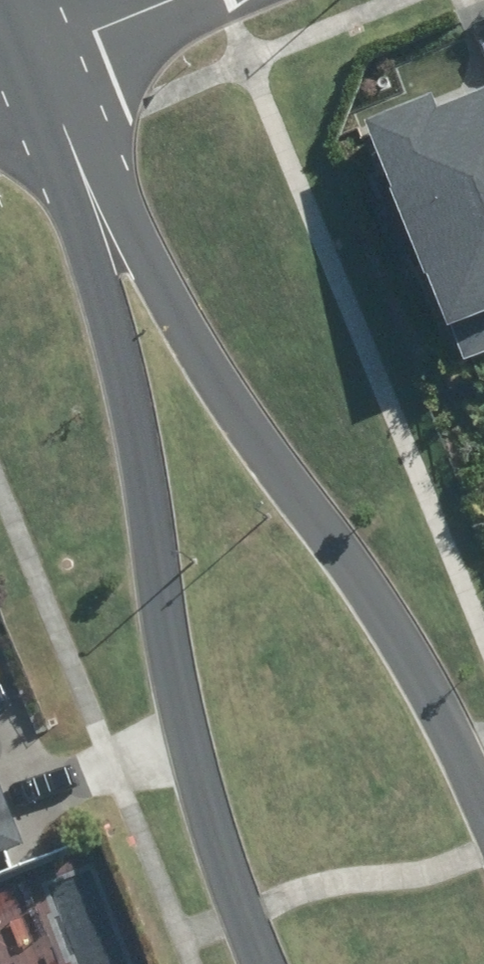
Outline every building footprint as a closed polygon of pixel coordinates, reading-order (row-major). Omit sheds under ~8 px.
[(382,137),(455,327),(483,316),(483,98),(382,137)]
